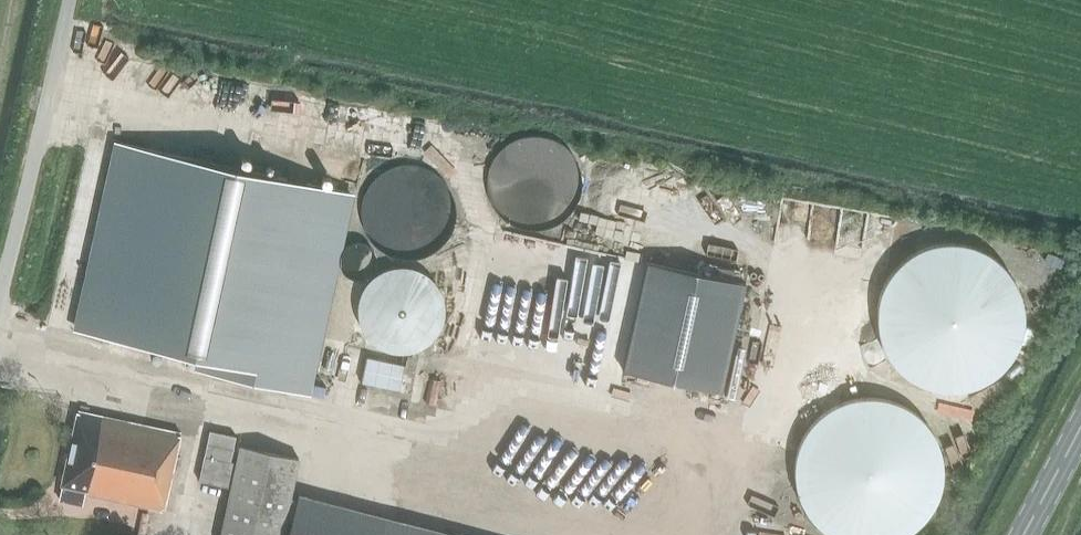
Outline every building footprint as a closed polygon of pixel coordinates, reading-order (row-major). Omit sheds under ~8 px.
[(319,120),(324,99),(261,82),(255,104),(319,120)] [(544,136),(534,135),(524,136),(514,139),(506,144),(498,150),(492,158),(488,168),(486,177),(486,187),(488,197),(492,206),(498,214),(506,221),(514,226),(524,229),(534,230),(544,229),(553,226),(562,221),(569,214),(575,206),(579,197),(581,187),(581,177),(579,167),(575,158),(569,150),(562,144),(553,139),(544,136)] [(116,141),(78,329),(201,356),(199,370),(307,394),(349,192),(116,141)] [(447,240),(452,231),(455,222),(456,212),(455,203),(452,194),(447,185),(441,178),(433,172),(424,168),(415,165),(405,165),(396,166),(387,170),(378,175),(371,182),(366,189),(362,198),(360,208),(360,217),(362,227),(366,236),(372,244),(379,250),(387,255),(396,259),(405,260),(415,259),(424,257),(433,253),(441,247),(447,240)] [(979,249),(975,247),(970,246),(965,245),(960,244),(955,244),(949,243),(944,244),(939,244),(934,245),(929,246),(924,248),(920,250),(915,252),(910,255),(906,258),(902,261),(898,264),(895,268),(892,272),(889,276),(886,281),(883,285),(881,290),(880,295),(878,300),(877,305),(876,310),(876,315),(876,320),(876,325),(877,330),(878,335),(879,340),(881,345),(883,350),(886,354),(888,358),(891,363),(894,367),(898,370),(902,374),(906,377),(910,380),(914,383),(919,385),(924,387),(929,389),(934,390),(939,391),(944,391),(949,392),(954,392),(959,391),(964,390),(969,389),(974,388),(979,386),(984,384),(988,382),(992,379),(997,376),(1000,372),(1004,369),(1008,365),(1011,361),(1014,357),(1016,352),(1018,348),(1020,343),(1022,338),(1023,333),(1024,328),(1025,323),(1025,318),(1025,313),(1024,308),(1023,303),(1022,298),(1021,293),(1019,288),(1016,283),(1014,279),(1011,275),(1008,271),(1005,267),(1001,263),(997,260),(993,257),(989,254),(984,251),(979,249)] [(744,284),(646,263),(623,369),(721,391),(744,284)] [(443,318),(444,309),(442,299),(438,289),(432,281),(425,275),(416,270),(406,268),(396,267),(386,270),(377,274),(369,280),(363,288),(359,297),(357,307),(358,317),(360,327),(365,335),(372,343),(380,348),(390,352),(400,353),(410,352),(419,349),(428,344),(435,337),(440,328),(443,318)] [(399,391),(405,365),(367,357),(361,383),(399,391)] [(313,385),(311,395),(324,397),(325,387),(313,385)] [(812,422),(804,433),(799,446),(795,459),(794,473),(796,487),(800,500),(807,512),(815,523),(825,532),(831,534),(906,534),(915,529),(925,520),(933,509),(939,496),(943,483),(943,469),(942,455),(938,442),(931,430),(923,419),(912,410),(900,403),(887,399),(874,397),(860,397),(847,400),(834,405),(822,413),(812,422)] [(163,511),(179,433),(77,411),(73,433),(72,433),(61,485),(85,491),(84,494),(163,511)] [(230,488),(236,462),(231,461),(236,436),(209,430),(198,481),(230,488)] [(298,458),(239,445),(236,462),(230,488),(220,534),(281,534),(285,517),(291,519),(287,534),(459,534),(298,494),(296,499),(289,497),(298,458)]
